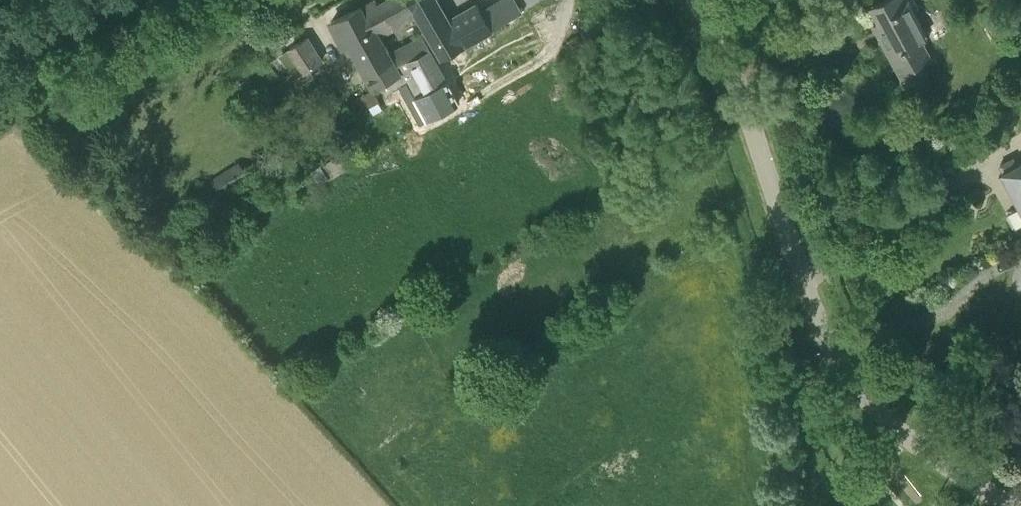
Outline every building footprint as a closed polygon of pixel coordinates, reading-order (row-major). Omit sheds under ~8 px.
[(407,0),(381,0),(378,2),(376,0),(373,0),(363,6),(380,38),(417,18),(407,0)] [(506,21),(496,4),(482,12),(478,4),(449,21),(442,9),(436,0),(407,0),(417,18),(425,32),(432,45),(441,60),(506,21)] [(871,6),(887,37),(881,40),(905,84),(922,74),(927,71),(922,62),(933,55),(924,40),(930,36),(910,0),(883,0),(871,6)] [(400,73),(396,65),(388,51),(380,38),(363,6),(331,21),(348,55),(354,52),(373,89),(381,85),(400,73)] [(217,21),(208,26),(213,35),(222,30),(217,21)] [(388,51),(396,65),(432,45),(425,32),(388,51)] [(568,40),(578,57),(588,51),(578,34),(568,40)] [(302,66),(305,71),(311,67),(322,61),(307,37),(290,48),(302,66)] [(281,46),(277,38),(260,47),(264,55),(281,46)] [(438,61),(441,60),(432,45),(396,65),(400,73),(381,85),(385,94),(394,89),(400,100),(412,93),(414,97),(413,97),(425,120),(459,102),(447,79),(445,74),(438,61)] [(311,67),(305,71),(302,66),(291,73),(300,86),(316,76),(311,67)] [(1020,208),(1020,162),(1017,164),(1013,157),(999,164),(1003,171),(1002,172),(1020,208)] [(249,177),(238,161),(211,179),(221,195),(249,177)] [(328,176),(320,163),(310,170),(318,184),(329,177),(328,176)]
